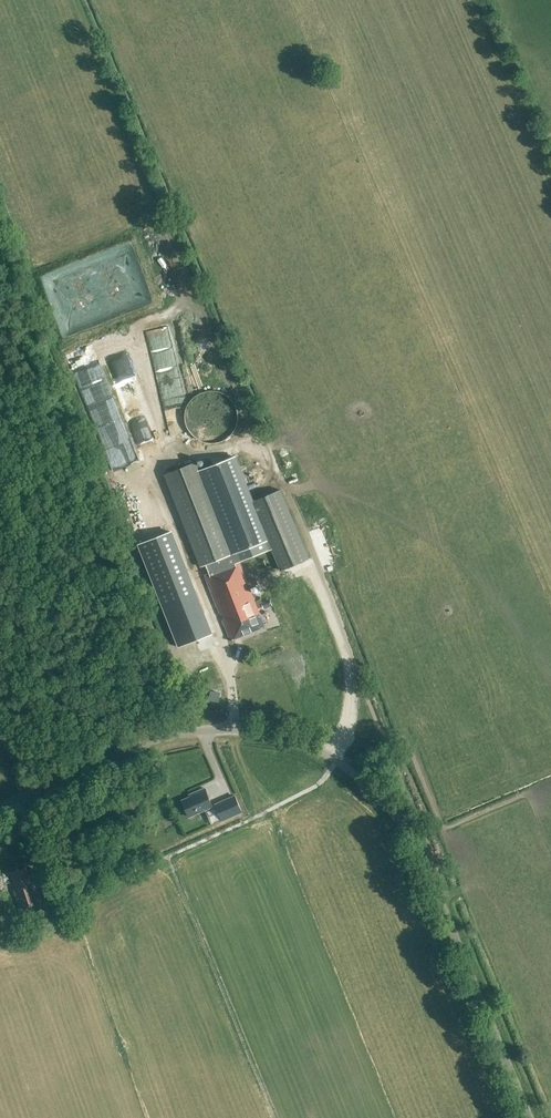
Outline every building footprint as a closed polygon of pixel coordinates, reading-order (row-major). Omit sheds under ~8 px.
[(125,359),(145,430),(163,425),(143,354),(125,359)] [(109,368),(90,375),(102,410),(109,408),(117,430),(129,425),(109,368)] [(238,424),(238,417),(238,411),(235,405),(232,400),(227,395),(221,393),(215,391),(209,391),(203,392),(197,395),(192,400),(188,405),(186,411),(185,417),(186,424),(188,430),(192,435),(197,439),(203,442),(209,444),(215,444),(221,442),(227,439),(232,435),(235,430),(238,424)] [(206,575),(231,641),(265,628),(239,561),(231,565),(229,559),(233,557),(196,463),(166,475),(203,569),(206,568),(209,574),(206,575)] [(243,473),(226,479),(235,506),(252,500),(243,473)] [(251,559),(272,551),(281,571),(309,559),(281,491),(252,503),(260,522),(239,531),(251,559)] [(160,514),(154,517),(161,528),(167,524),(160,514)] [(174,559),(169,532),(152,535),(158,562),(174,559)] [(191,568),(165,578),(193,654),(219,644),(204,607),(206,606),(191,568)] [(261,602),(264,610),(273,606),(270,599),(261,602)] [(218,692),(211,691),(209,700),(216,701),(218,692)] [(213,807),(205,789),(190,795),(191,797),(182,801),(189,817),(213,807)] [(223,821),(243,812),(237,796),(216,805),(223,821)] [(31,883),(26,867),(10,873),(16,888),(14,889),(22,913),(43,906),(34,882),(31,883)]
